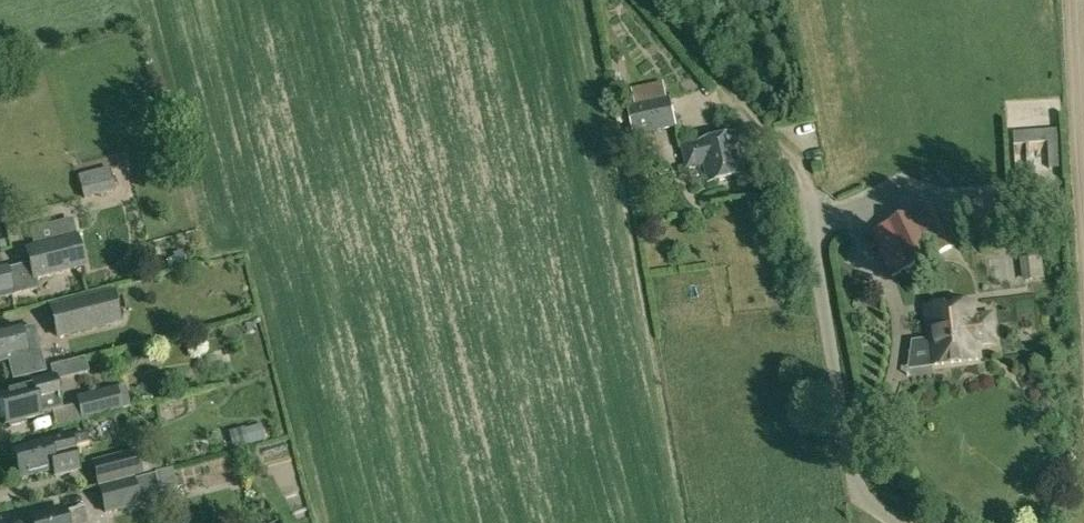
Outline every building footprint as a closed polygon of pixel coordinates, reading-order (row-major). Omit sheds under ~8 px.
[(627,107),(634,139),(678,128),(671,98),(667,98),(664,82),(632,88),(635,106),(627,107)] [(1060,116),(1013,120),(1015,145),(1048,143),(1050,170),(1064,169),(1060,116)] [(682,147),(687,169),(704,165),(708,184),(745,176),(736,134),(699,142),(700,143),(682,147)] [(870,232),(892,277),(949,249),(927,204),(870,232)] [(61,240),(34,247),(25,250),(29,264),(5,270),(4,269),(0,270),(0,299),(11,296),(30,291),(39,288),(37,279),(87,267),(79,236),(61,240)] [(1043,258),(1021,260),(1023,283),(1045,281),(1043,258)] [(112,290),(53,306),(61,334),(120,319),(112,290)] [(924,309),(932,367),(981,360),(974,302),(924,309)] [(26,356),(25,349),(37,346),(32,328),(20,331),(20,329),(0,334),(0,362),(26,356)] [(6,424),(41,415),(41,413),(61,408),(53,376),(30,382),(31,388),(0,395),(0,399),(6,424)] [(125,385),(117,387),(123,410),(131,408),(125,385)] [(99,416),(120,411),(123,410),(117,387),(76,397),(82,421),(99,416)] [(236,448),(249,445),(244,428),(231,432),(236,448)] [(14,450),(21,477),(54,468),(55,476),(78,470),(69,436),(14,450)] [(136,450),(91,461),(98,489),(161,472),(157,455),(138,459),(136,450)] [(168,470),(161,472),(98,489),(105,513),(140,505),(139,501),(174,491),(168,470)] [(32,522),(87,522),(84,508),(64,513),(63,510),(31,518),(32,522)]
